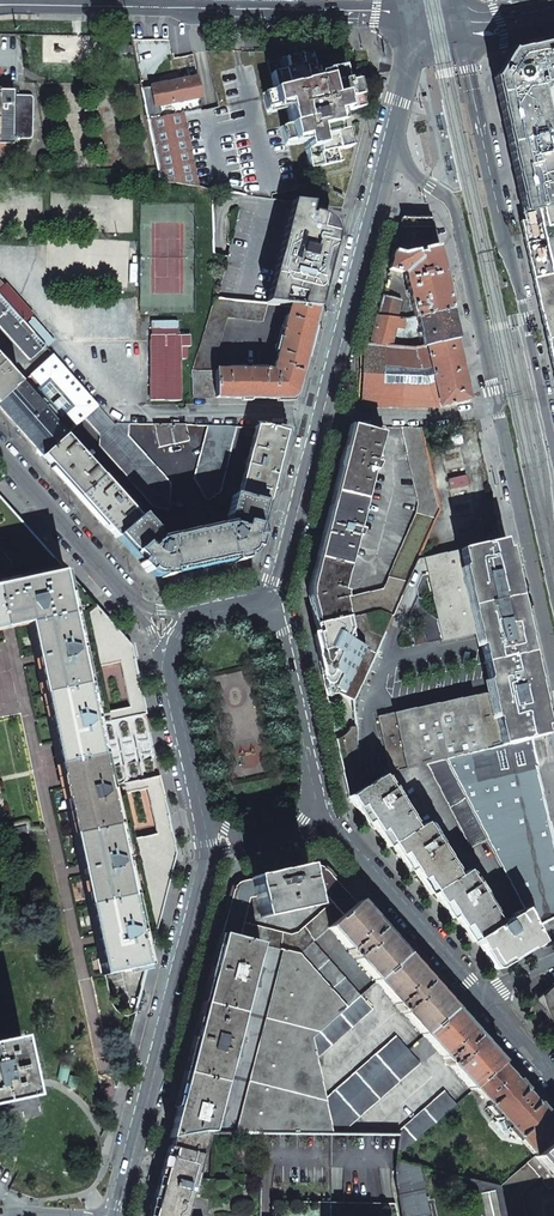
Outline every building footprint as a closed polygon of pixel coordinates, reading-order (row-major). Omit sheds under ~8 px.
[(115,45),(114,54),(135,55),(133,46),(115,45)] [(535,88),(553,84),(553,51),(553,46),(545,48),(545,45),(511,53),(492,80),(520,214),(532,211),(553,206),(553,178),(535,88)] [(303,139),(309,169),(336,163),(334,151),(351,147),(347,130),(342,131),(337,113),(364,107),(358,81),(347,84),(343,67),(326,71),(327,78),(316,81),(310,52),(284,58),(287,72),(271,76),(274,92),(262,95),(266,110),(284,106),(289,126),(279,128),(283,143),(303,139)] [(151,86),(155,106),(203,96),(199,76),(151,86)] [(535,88),(553,178),(553,84),(535,88)] [(142,87),(149,121),(184,113),(200,110),(203,96),(155,106),(151,86),(142,87)] [(9,143),(13,143),(13,138),(29,138),(31,137),(32,135),(33,99),(32,97),(31,96),(29,95),(14,95),(14,90),(0,89),(0,143),(9,143)] [(159,166),(162,180),(199,185),(184,113),(149,121),(159,166)] [(8,156),(9,143),(0,143),(0,156),(8,156)] [(290,213),(267,303),(280,305),(290,306),(317,308),(329,261),(323,248),(328,229),(328,226),(327,222),(326,221),(323,219),(321,218),(309,216),(312,204),(292,202),(290,213)] [(532,211),(546,276),(536,278),(553,360),(553,206),(532,211)] [(522,219),(535,278),(536,278),(546,276),(532,211),(520,214),(521,219),(522,219)] [(402,217),(393,253),(402,255),(437,247),(431,218),(402,217)] [(405,274),(414,318),(418,317),(451,309),(443,274),(437,247),(402,255),(393,253),(389,269),(405,274)] [(382,294),(377,315),(396,318),(401,299),(382,294)] [(11,308),(0,296),(0,317),(11,308)] [(211,312),(192,370),(215,370),(215,352),(227,317),(263,321),(267,303),(231,300),(215,298),(211,312)] [(215,370),(215,398),(283,398),(289,398),(290,398),(292,398),(294,396),(296,393),(301,373),(309,339),(317,308),(290,306),(273,371),(215,370)] [(0,317),(0,322),(32,358),(46,347),(11,308),(0,317)] [(418,317),(423,346),(427,345),(458,339),(456,333),(451,309),(418,317)] [(377,315),(369,344),(390,346),(394,329),(403,330),(405,320),(396,318),(377,315)] [(151,335),(151,400),(179,400),(180,335),(151,335)] [(427,345),(440,406),(471,399),(458,339),(427,345)] [(364,343),(361,406),(436,407),(440,406),(427,345),(423,346),(414,348),(390,346),(369,344),(364,343)] [(98,406),(54,356),(31,376),(39,386),(49,377),(75,406),(65,415),(75,426),(85,418),(98,406)] [(21,384),(0,360),(0,403),(21,384)] [(192,370),(192,397),(215,398),(215,370),(192,370)] [(39,386),(35,389),(39,394),(50,406),(45,410),(53,418),(57,414),(61,419),(65,415),(75,406),(49,377),(39,386)] [(42,456),(65,435),(67,434),(53,418),(45,410),(50,406),(39,394),(34,398),(22,383),(21,384),(0,403),(0,408),(42,456)] [(98,406),(85,418),(101,436),(100,446),(153,506),(168,507),(169,483),(128,436),(128,423),(116,423),(114,424),(98,406)] [(185,424),(153,423),(158,447),(188,440),(185,424)] [(208,425),(194,479),(207,499),(219,491),(237,426),(208,425)] [(255,426),(237,496),(264,503),(267,504),(276,468),(286,432),(266,427),(255,426)] [(311,597),(316,624),(347,617),(343,598),(346,597),(346,595),(345,592),(341,591),(355,537),(358,538),(361,530),(357,530),(384,427),(352,426),(345,451),(331,507),(311,585),(311,597)] [(419,503),(389,576),(407,581),(417,559),(431,527),(440,510),(420,427),(400,427),(419,503)] [(447,435),(449,445),(461,443),(459,432),(447,435)] [(65,435),(42,456),(61,476),(80,497),(102,476),(65,435)] [(466,475),(448,479),(450,490),(468,486),(466,475)] [(139,518),(102,476),(80,497),(98,517),(116,538),(139,518)] [(228,525),(160,540),(154,533),(157,530),(142,514),(139,518),(116,538),(150,570),(155,572),(159,573),(240,556),(244,555),(248,552),(252,548),(264,503),(237,496),(233,495),(227,517),(230,518),(228,525)] [(20,520),(0,498),(0,537),(20,520)] [(25,580),(9,561),(35,538),(20,520),(0,537),(0,585),(25,580)] [(9,561),(25,580),(60,573),(66,572),(35,538),(9,561)] [(490,692),(501,745),(531,739),(544,736),(532,683),(510,582),(509,576),(501,541),(487,544),(459,550),(477,634),(490,692)] [(424,558),(441,641),(477,634),(459,550),(455,551),(424,558)] [(60,573),(93,725),(111,720),(99,666),(134,659),(132,646),(66,572),(60,573)] [(30,620),(105,976),(145,967),(106,788),(93,725),(60,573),(25,580),(0,585),(0,626),(30,620)] [(343,598),(347,617),(380,610),(392,616),(407,581),(389,576),(384,588),(346,595),(346,597),(343,598)] [(319,663),(326,696),(338,693),(353,700),(392,616),(380,610),(347,617),(316,624),(311,625),(313,635),(319,633),(325,662),(319,663)] [(410,632),(413,645),(425,643),(422,629),(410,632)] [(325,662),(319,633),(313,635),(319,663),(325,662)] [(124,678),(132,716),(146,713),(138,675),(124,678)] [(474,696),(485,749),(501,745),(490,692),(474,696)] [(393,712),(405,767),(427,762),(445,758),(485,749),(474,696),(393,712)] [(377,716),(389,771),(405,767),(393,712),(377,716)] [(359,778),(355,727),(349,727),(336,739),(348,797),(364,787),(382,776),(387,773),(386,772),(359,778)] [(487,839),(523,909),(533,929),(553,917),(553,849),(548,823),(549,823),(536,767),(537,766),(531,739),(501,745),(485,749),(445,758),(465,797),(487,839)] [(445,758),(427,762),(450,806),(465,797),(445,758)] [(382,776),(391,792),(396,788),(387,773),(382,776)] [(146,779),(155,818),(168,816),(159,776),(146,779)] [(381,829),(391,845),(415,830),(395,798),(391,792),(382,776),(364,787),(348,797),(356,809),(361,806),(369,819),(377,833),(381,829)] [(106,788),(145,967),(147,967),(156,931),(176,853),(171,831),(136,838),(124,783),(106,788)] [(395,798),(415,830),(420,827),(400,795),(395,798)] [(450,806),(471,847),(487,839),(465,797),(450,806)] [(424,824),(433,839),(438,836),(429,821),(424,824)] [(9,827),(10,830),(28,832),(26,823),(9,827)] [(424,877),(433,893),(457,878),(437,844),(433,839),(424,824),(420,827),(415,830),(391,845),(398,856),(403,854),(411,867),(419,880),(424,877)] [(437,844),(457,878),(462,874),(442,841),(437,844)] [(305,867),(309,885),(315,884),(331,903),(343,915),(356,903),(324,868),(320,866),(317,865),(313,865),(305,867)] [(254,897),(258,913),(312,902),(309,885),(305,867),(305,866),(250,877),(251,879),(254,897)] [(466,872),(475,887),(480,884),(471,869),(466,872)] [(457,878),(433,893),(440,904),(445,902),(453,915),(461,928),(466,926),(475,940),(499,925),(479,893),(475,887),(466,872),(462,874),(457,878)] [(233,888),(222,934),(239,939),(243,923),(250,898),(254,897),(251,879),(244,880),(240,881),(238,883),(235,885),(233,888)] [(484,890),(479,893),(499,925),(504,921),(484,890)] [(343,915),(329,928),(376,981),(406,955),(382,928),(358,901),(356,903),(343,915)] [(243,923),(239,939),(259,943),(283,949),(299,953),(312,942),(329,928),(343,915),(331,903),(297,933),(290,934),(243,923)] [(499,925),(475,940),(482,951),(486,949),(491,957),(496,965),(506,959),(508,961),(527,949),(529,951),(541,943),(533,929),(523,909),(504,921),(499,925)] [(209,1134),(259,943),(239,939),(222,934),(213,969),(196,1033),(175,1113),(169,1138),(172,1137),(194,1134),(204,1134),(209,1134)] [(312,942),(299,953),(347,1007),(360,996),(312,942)] [(283,949),(236,1134),(260,1134),(333,1134),(330,1118),(325,1097),(317,1057),(313,1038),(347,1007),(299,953),(283,949)] [(406,955),(376,981),(424,1036),(453,1009),(429,982),(406,955)] [(534,1001),(546,1017),(553,1032),(553,983),(551,986),(534,1001)] [(313,1038),(317,1057),(371,1009),(360,996),(347,1007),(313,1038)] [(453,1009),(424,1036),(472,1089),(475,1087),(501,1063),(477,1036),(453,1009)] [(325,1097),(330,1118),(408,1049),(396,1036),(325,1097)] [(32,1097),(19,1038),(0,1042),(0,1104),(32,1097)] [(330,1118),(333,1134),(339,1134),(420,1063),(408,1049),(330,1118)] [(475,1087),(490,1105),(488,1107),(518,1141),(520,1139),(534,1155),(536,1154),(553,1138),(553,1123),(531,1097),(501,1063),(475,1087)] [(399,1134),(398,1156),(457,1103),(444,1090),(395,1134),(399,1134)] [(149,1215),(183,1215),(188,1196),(194,1197),(198,1180),(209,1134),(204,1134),(194,1134),(172,1137),(162,1178),(164,1178),(163,1182),(161,1186),(160,1186),(158,1187),(156,1189),(149,1215)] [(536,1154),(553,1175),(553,1138),(536,1154)] [(506,1215),(525,1215),(520,1192),(538,1175),(550,1188),(553,1185),(553,1175),(536,1154),(534,1155),(499,1186),(506,1215)] [(402,1215),(428,1215),(423,1191),(418,1167),(397,1162),(396,1183),(402,1215)] [(477,1215),(506,1215),(499,1186),(469,1179),(477,1215)] [(262,1180),(198,1180),(194,1197),(188,1196),(183,1215),(261,1215),(262,1180)] [(330,1203),(272,1202),(272,1215),(330,1215),(330,1204),(330,1203)] [(395,1205),(330,1204),(330,1215),(397,1215),(395,1205)]
